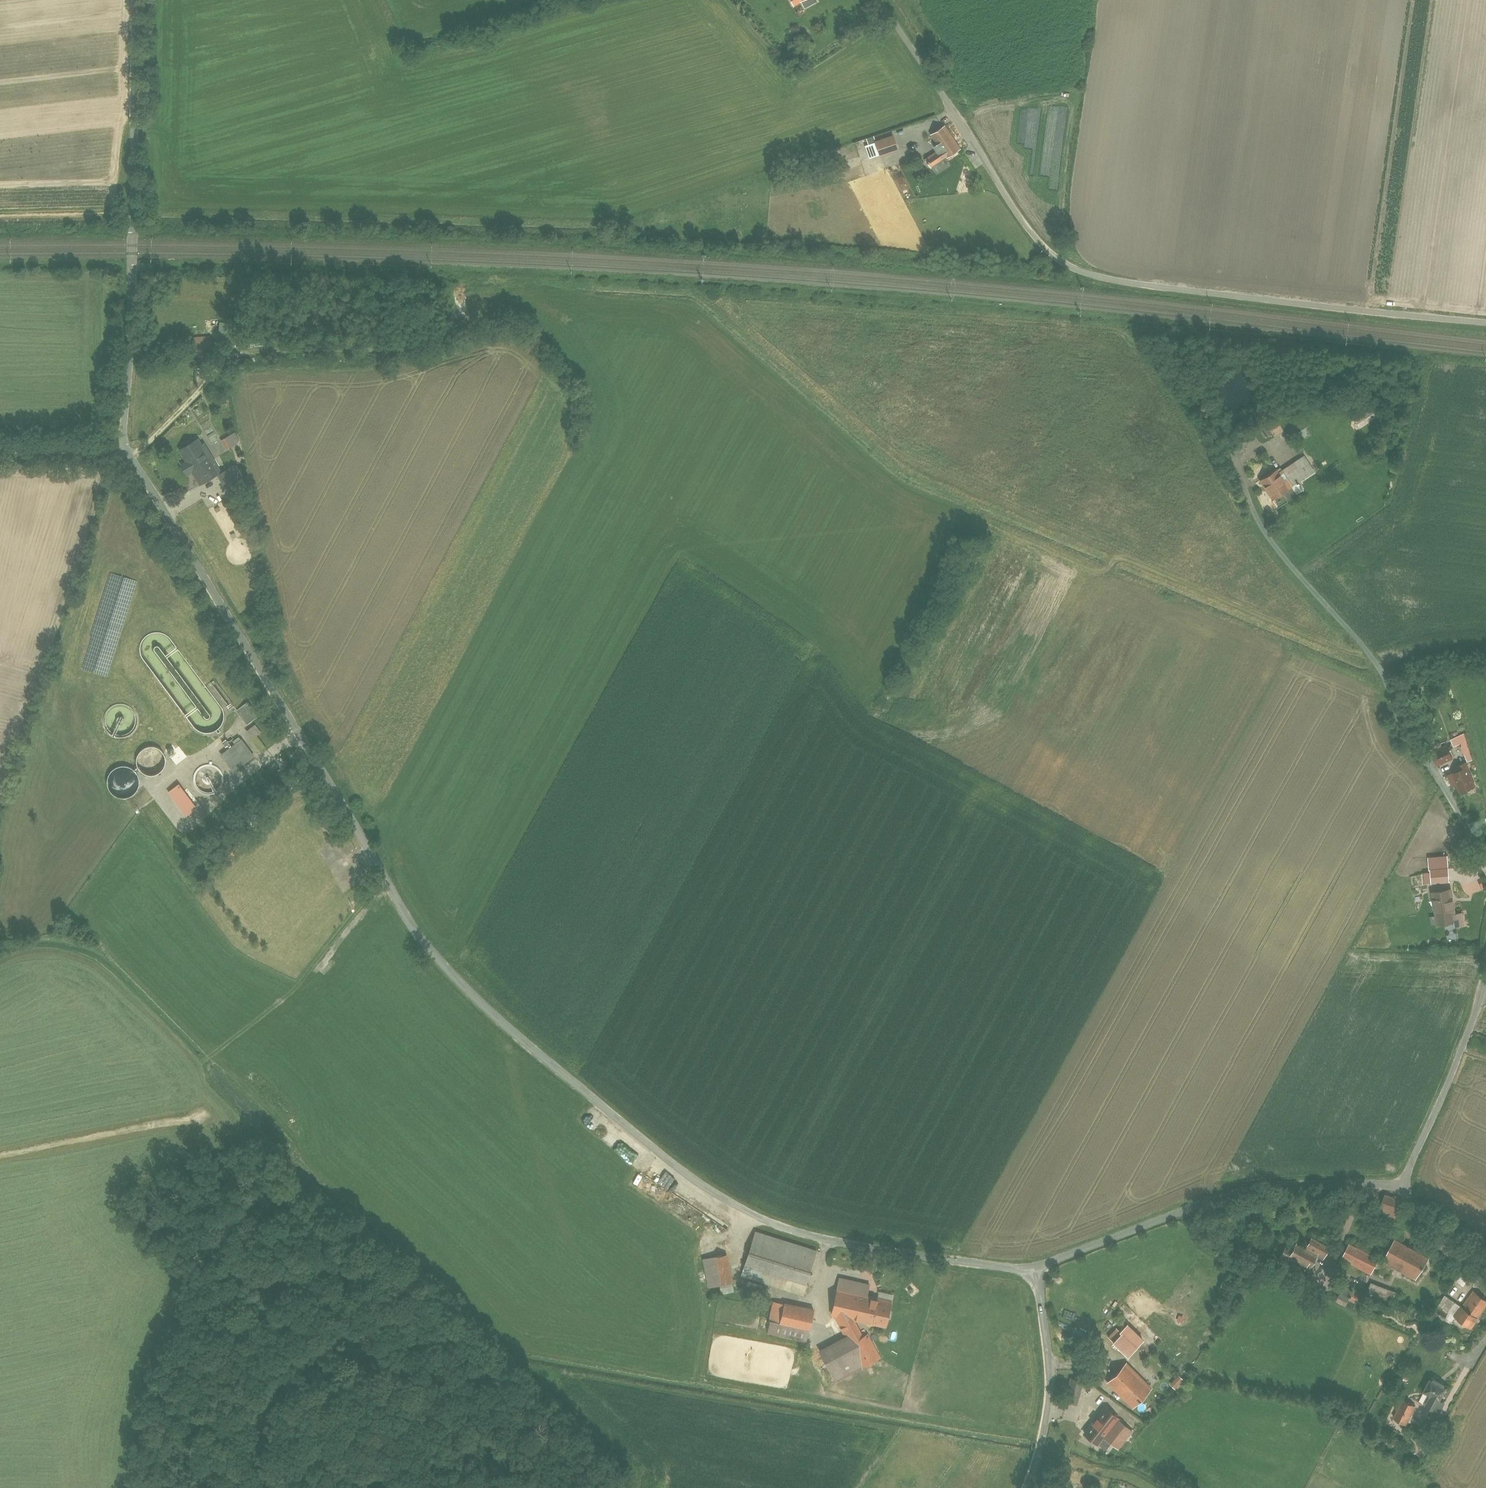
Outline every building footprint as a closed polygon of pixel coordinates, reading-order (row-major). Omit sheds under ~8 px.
[(793,5),(800,1),(804,8),(817,1),(816,0),(790,0),(793,5)] [(960,149),(944,125),(928,135),(935,145),(932,147),(934,150),(924,157),(931,167),(960,149)] [(897,149),(893,135),(873,142),(878,156),(897,149)] [(234,342),(235,322),(219,322),(219,342),(234,342)] [(235,430),(218,440),(225,452),(238,444),(235,430)] [(199,486),(216,475),(224,488),(241,478),(234,465),(222,472),(203,441),(200,443),(196,437),(176,449),(182,459),(178,462),(185,474),(189,471),(199,486)] [(1278,467),(1257,480),(1275,508),(1302,491),(1298,485),(1315,474),(1303,455),(1279,470),(1278,467)] [(139,651),(141,657),(191,724),(195,729),(200,732),(207,733),(214,730),(218,727),(221,720),(222,714),(220,708),(170,642),(166,636),(160,633),(154,632),(147,634),(143,638),(139,644),(139,651)] [(246,700),(234,709),(246,725),(258,716),(246,700)] [(133,714),(129,708),(123,705),(118,705),(111,707),(107,710),(104,716),(103,722),(105,728),(109,733),(114,736),(120,737),(127,735),(131,731),(135,725),(135,719),(133,714)] [(254,725),(244,732),(260,753),(265,749),(256,736),(260,733),(254,725)] [(1451,737),(1454,746),(1462,744),(1466,762),(1473,760),(1466,733),(1451,737)] [(254,757),(238,737),(229,744),(226,739),(220,743),(226,750),(219,755),(233,773),(254,757)] [(1437,767),(1453,759),(1446,743),(1430,751),(1437,767)] [(162,753),(158,749),(153,746),(148,745),(142,747),(138,750),(135,755),(135,761),(136,766),(140,771),(144,773),(150,774),(156,772),(160,769),(163,764),(164,758),(162,753)] [(1476,788),(1465,763),(1460,765),(1461,769),(1446,776),(1451,788),(1456,786),(1459,795),(1476,788)] [(136,773),(132,768),(126,765),(120,765),(114,766),(109,770),(106,776),(105,782),(107,788),(111,793),(116,796),(123,797),(130,795),(134,791),(137,785),(138,779),(136,773)] [(220,774),(217,769),(211,766),(206,766),(201,768),(196,771),(194,776),(193,782),(195,787),(198,791),(203,794),(209,795),(215,793),(219,790),(221,784),(222,779),(220,774)] [(189,793),(186,789),(181,786),(177,786),(172,787),(168,791),(166,795),(165,800),(166,805),(170,809),(174,811),(179,812),(184,810),(188,807),(190,802),(191,798),(189,793)] [(1430,885),(1447,883),(1446,868),(1429,869),(1429,873),(1430,885)] [(1454,913),(1451,888),(1432,891),(1436,925),(1453,923),(1454,926),(1463,925),(1461,912),(1454,913)] [(1402,1200),(1384,1193),(1377,1211),(1395,1218),(1402,1200)] [(753,1229),(739,1276),(802,1296),(817,1249),(753,1229)] [(1330,1247),(1309,1236),(1304,1246),(1294,1241),(1284,1258),(1307,1271),(1315,1257),(1322,1260),(1330,1247)] [(1238,1251),(1243,1240),(1234,1237),(1230,1248),(1238,1251)] [(1394,1238),(1382,1260),(1417,1278),(1429,1256),(1394,1238)] [(1348,1243),(1339,1260),(1370,1276),(1379,1259),(1348,1243)] [(733,1293),(725,1254),(701,1259),(707,1288),(717,1286),(719,1295),(733,1293)] [(861,1334),(854,1322),(885,1329),(891,1300),(867,1295),(869,1284),(838,1277),(830,1317),(832,1318),(841,1335),(817,1349),(835,1383),(880,1358),(865,1332),(861,1334)] [(1387,1288),(1373,1282),(1362,1307),(1377,1313),(1387,1288)] [(1357,1303),(1363,1292),(1345,1283),(1336,1301),(1346,1305),(1350,1299),(1357,1303)] [(1454,1318),(1471,1329),(1485,1307),(1485,1301),(1471,1290),(1460,1306),(1445,1295),(1436,1307),(1446,1314),(1442,1320),(1449,1325),(1454,1318)] [(1134,1291),(1112,1313),(1124,1325),(1118,1331),(1119,1333),(1111,1341),(1126,1356),(1140,1342),(1152,1353),(1179,1326),(1144,1291),(1139,1296),(1134,1291)] [(809,1328),(813,1307),(780,1301),(775,1322),(768,1321),(766,1333),(778,1336),(781,1323),(809,1328)] [(1124,1363),(1105,1383),(1131,1408),(1150,1388),(1124,1363)] [(1445,1400),(1440,1398),(1447,1385),(1444,1383),(1445,1381),(1433,1374),(1431,1377),(1429,1375),(1422,1389),(1430,1393),(1425,1403),(1440,1410),(1445,1400)] [(1181,1376),(1172,1385),(1177,1390),(1186,1380),(1181,1376)] [(1406,1425),(1415,1405),(1401,1398),(1391,1418),(1406,1425)] [(1116,1418),(1101,1406),(1082,1433),(1097,1444),(1108,1429),(1116,1418)] [(1396,1442),(1388,1438),(1385,1443),(1393,1448),(1396,1442)]
